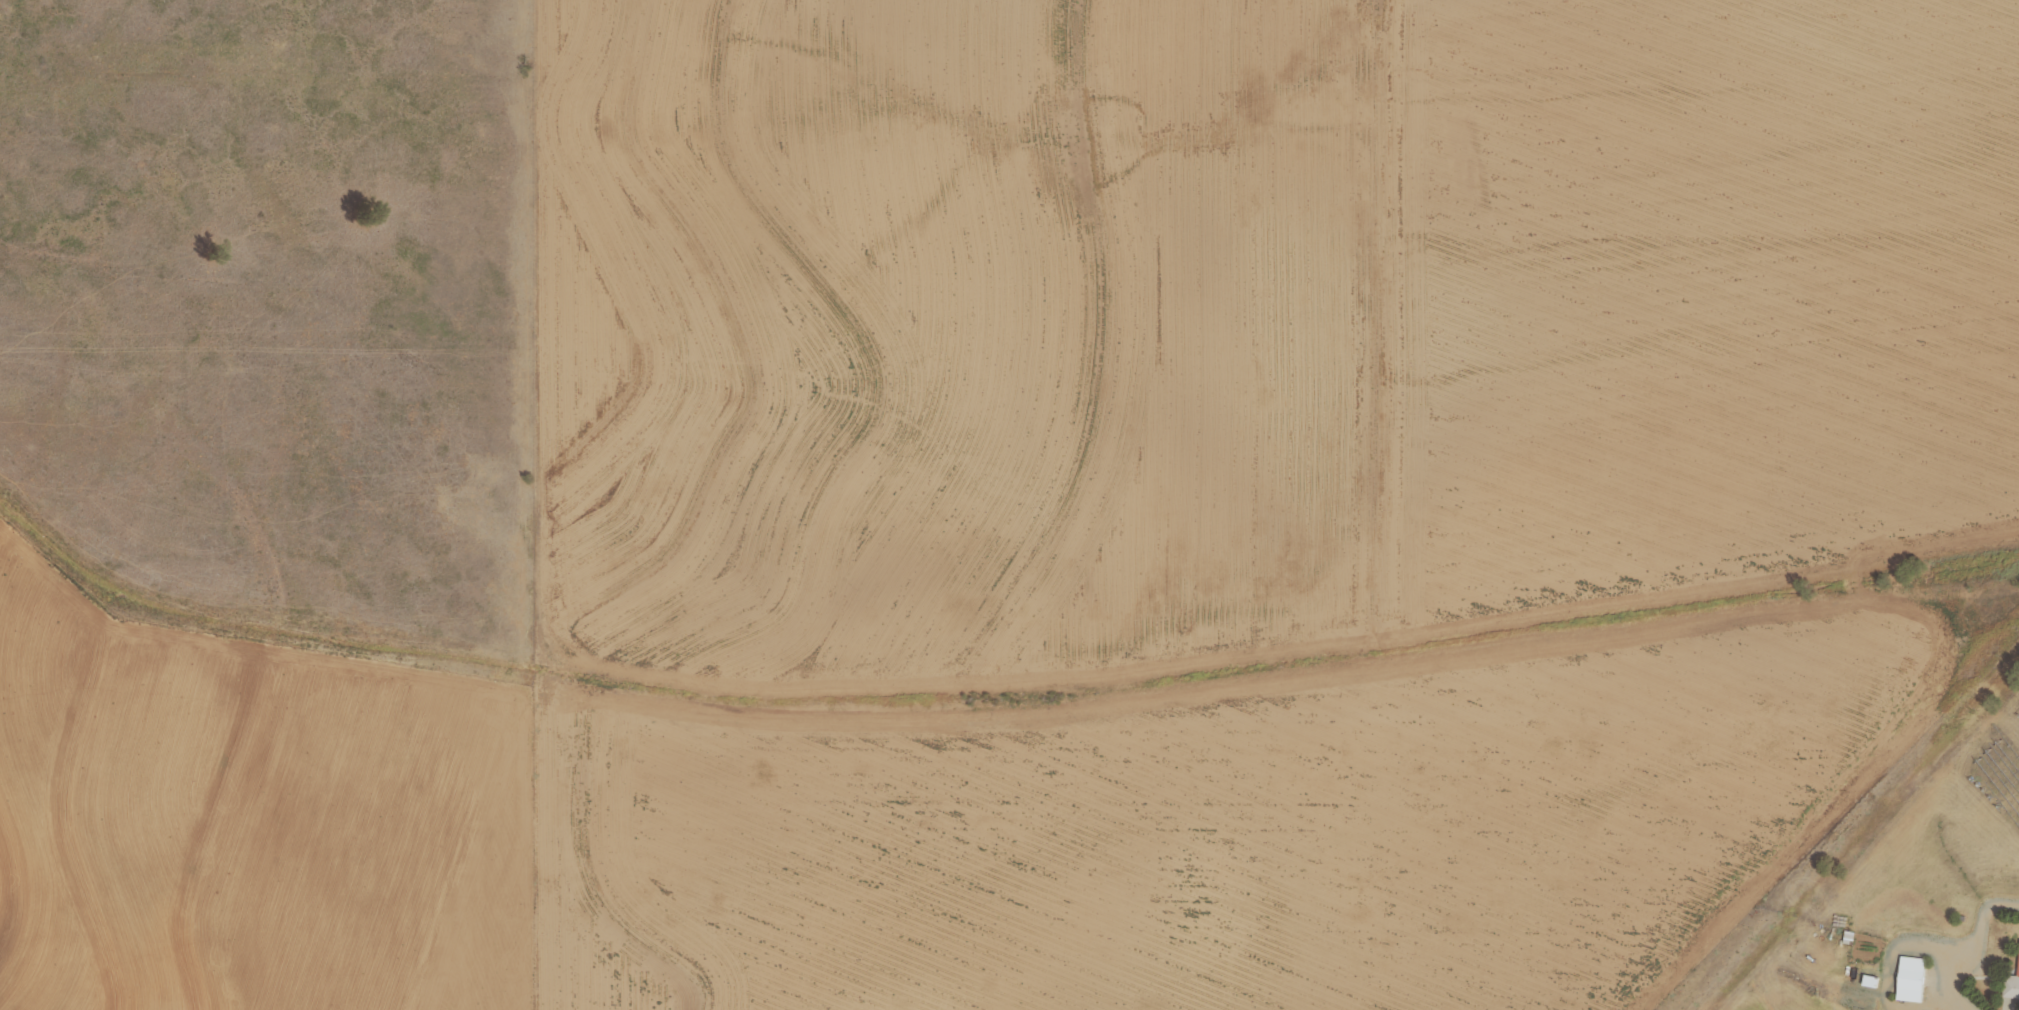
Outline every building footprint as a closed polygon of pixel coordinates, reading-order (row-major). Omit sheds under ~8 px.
[(2018,940),(2014,976),(2002,975),(2000,996),(2018,998),(2017,1002),(2018,1002),(2018,940)] [(1899,956),(1924,958),(1919,1002),(1894,999),(1899,956)]
